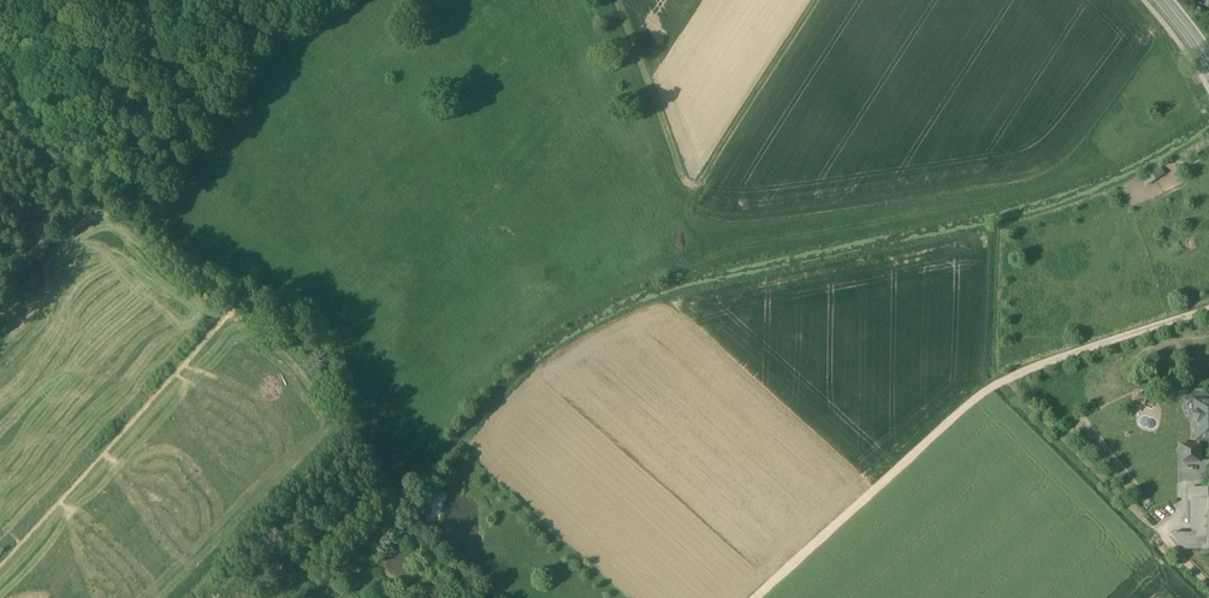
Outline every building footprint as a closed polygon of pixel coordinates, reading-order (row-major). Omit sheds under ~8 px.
[(1164,175),(1160,169),(1151,174),(1155,180),(1164,175)] [(1196,402),(1196,412),(1193,415),(1193,420),(1196,423),(1197,440),(1208,440),(1208,402),(1196,402)] [(1199,445),(1181,445),(1181,462),(1200,462),(1199,445)] [(1206,488),(1187,489),(1188,503),(1190,503),(1207,503),(1206,488)] [(1207,515),(1207,503),(1190,503),(1191,532),(1169,533),(1169,535),(1183,549),(1208,549),(1207,515)]
